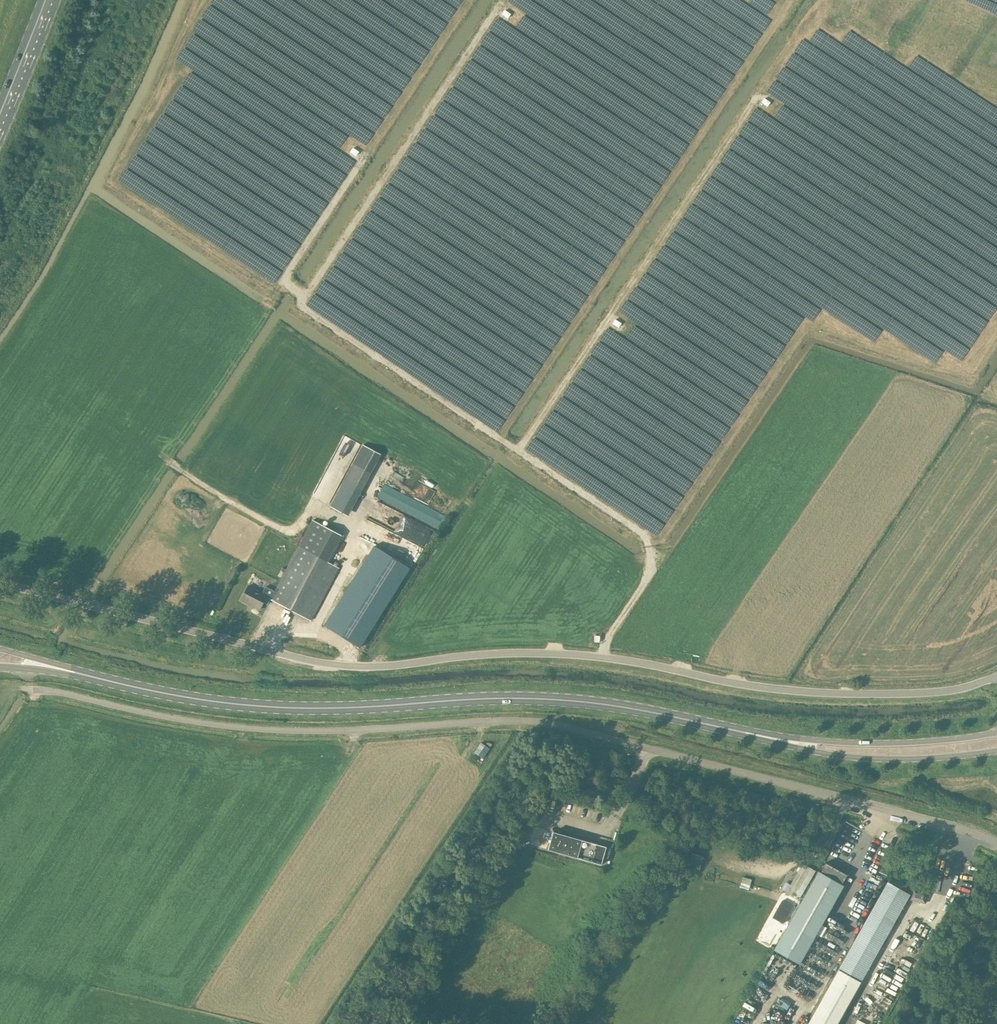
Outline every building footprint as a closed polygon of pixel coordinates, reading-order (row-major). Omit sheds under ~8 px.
[(501,13),(511,19),(513,15),(503,9),(501,13)] [(770,107),(772,103),(762,97),(759,101),(770,107)] [(359,157),(362,153),(352,146),(349,150),(359,157)] [(612,323),(622,330),(625,325),(614,319),(612,323)] [(354,462),(330,506),(348,516),(371,471),(354,462)] [(376,499),(439,527),(445,512),(382,485),(376,499)] [(280,581),(278,585),(272,598),(271,599),(312,620),(340,568),(329,562),(343,535),(313,520),(299,547),(299,546),(283,577),(281,576),(278,581),(280,581)] [(360,647),(410,568),(374,545),(324,625),(360,647)] [(278,585),(269,581),(263,592),(250,586),(242,600),(260,610),(268,595),(272,598),(278,585)] [(474,752),(483,758),(490,748),(481,742),(474,752)] [(607,846),(553,832),(548,849),(601,864),(607,846)] [(689,866),(701,869),(704,855),(693,852),(689,866)] [(816,874),(774,950),(800,964),(842,888),(844,885),(842,884),(847,875),(825,862),(820,872),(818,870),(816,874)] [(816,871),(803,863),(786,893),(799,900),(816,871)] [(743,876),(740,886),(749,888),(752,878),(743,876)] [(888,882),(838,970),(808,1023),(837,1023),(910,894),(888,882)] [(912,888),(910,900),(926,903),(928,891),(912,888)] [(836,934),(834,939),(847,943),(848,938),(836,934)]
